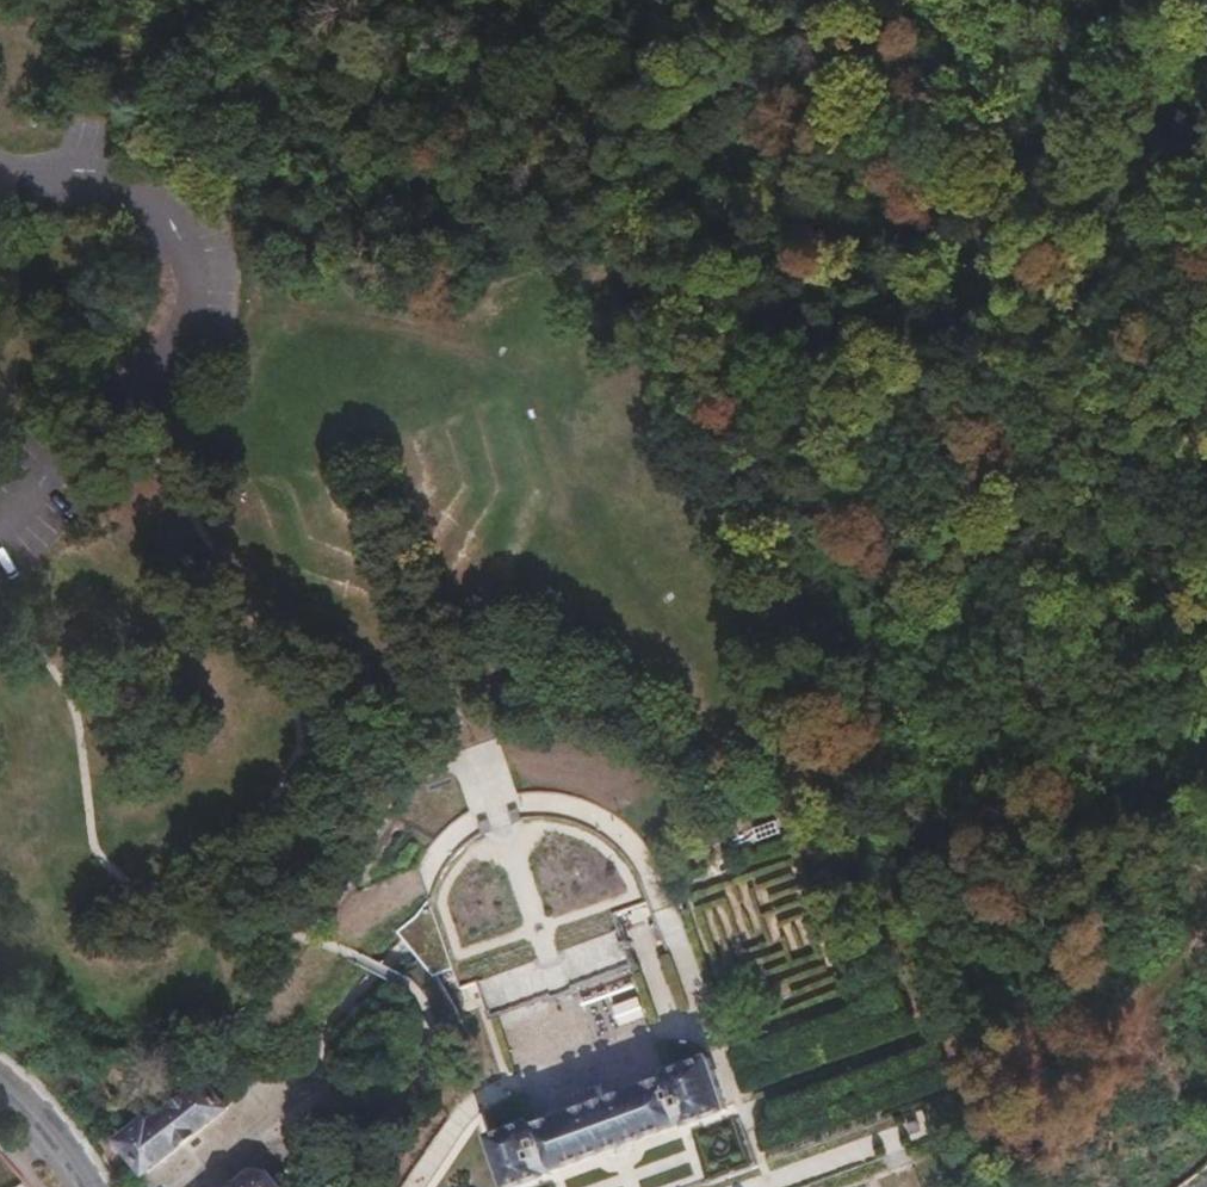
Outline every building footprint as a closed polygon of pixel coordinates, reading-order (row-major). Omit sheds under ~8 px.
[(618,939),(482,988),(492,1016),(598,979),(628,968),(618,939)] [(580,993),(591,1023),(616,1014),(621,1028),(648,1019),(632,974),(580,993)] [(290,1019),(289,1035),(306,1037),(307,1020),(290,1019)] [(323,1022),(322,1037),(340,1039),(341,1023),(323,1022)] [(495,1139),(512,1186),(530,1186),(555,1179),(553,1173),(688,1125),(689,1129),(732,1114),(712,1060),(670,1075),(672,1082),(538,1130),(535,1125),(495,1139)] [(155,1121),(129,1143),(155,1176),(234,1112),(215,1084),(160,1128),(155,1121)] [(249,1186),(281,1186),(275,1179),(261,1178),(249,1186)]
